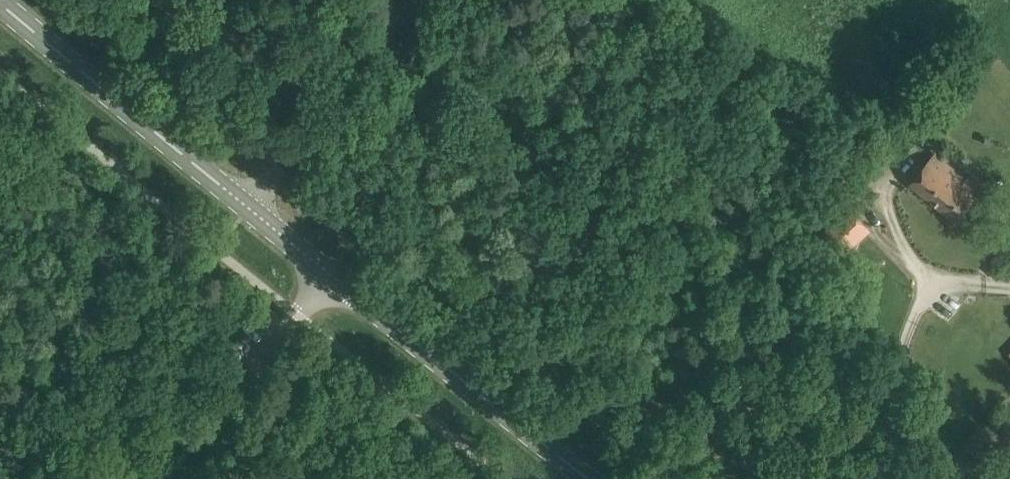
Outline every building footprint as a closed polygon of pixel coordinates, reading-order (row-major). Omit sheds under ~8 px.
[(934,153),(923,167),(910,183),(957,220),(973,200),(973,199),(984,185),(970,174),(966,178),(934,153)] [(865,229),(852,214),(849,211),(804,251),(820,269),(865,229)] [(1002,474),(1006,478),(1009,478),(1009,466),(1002,474)]
